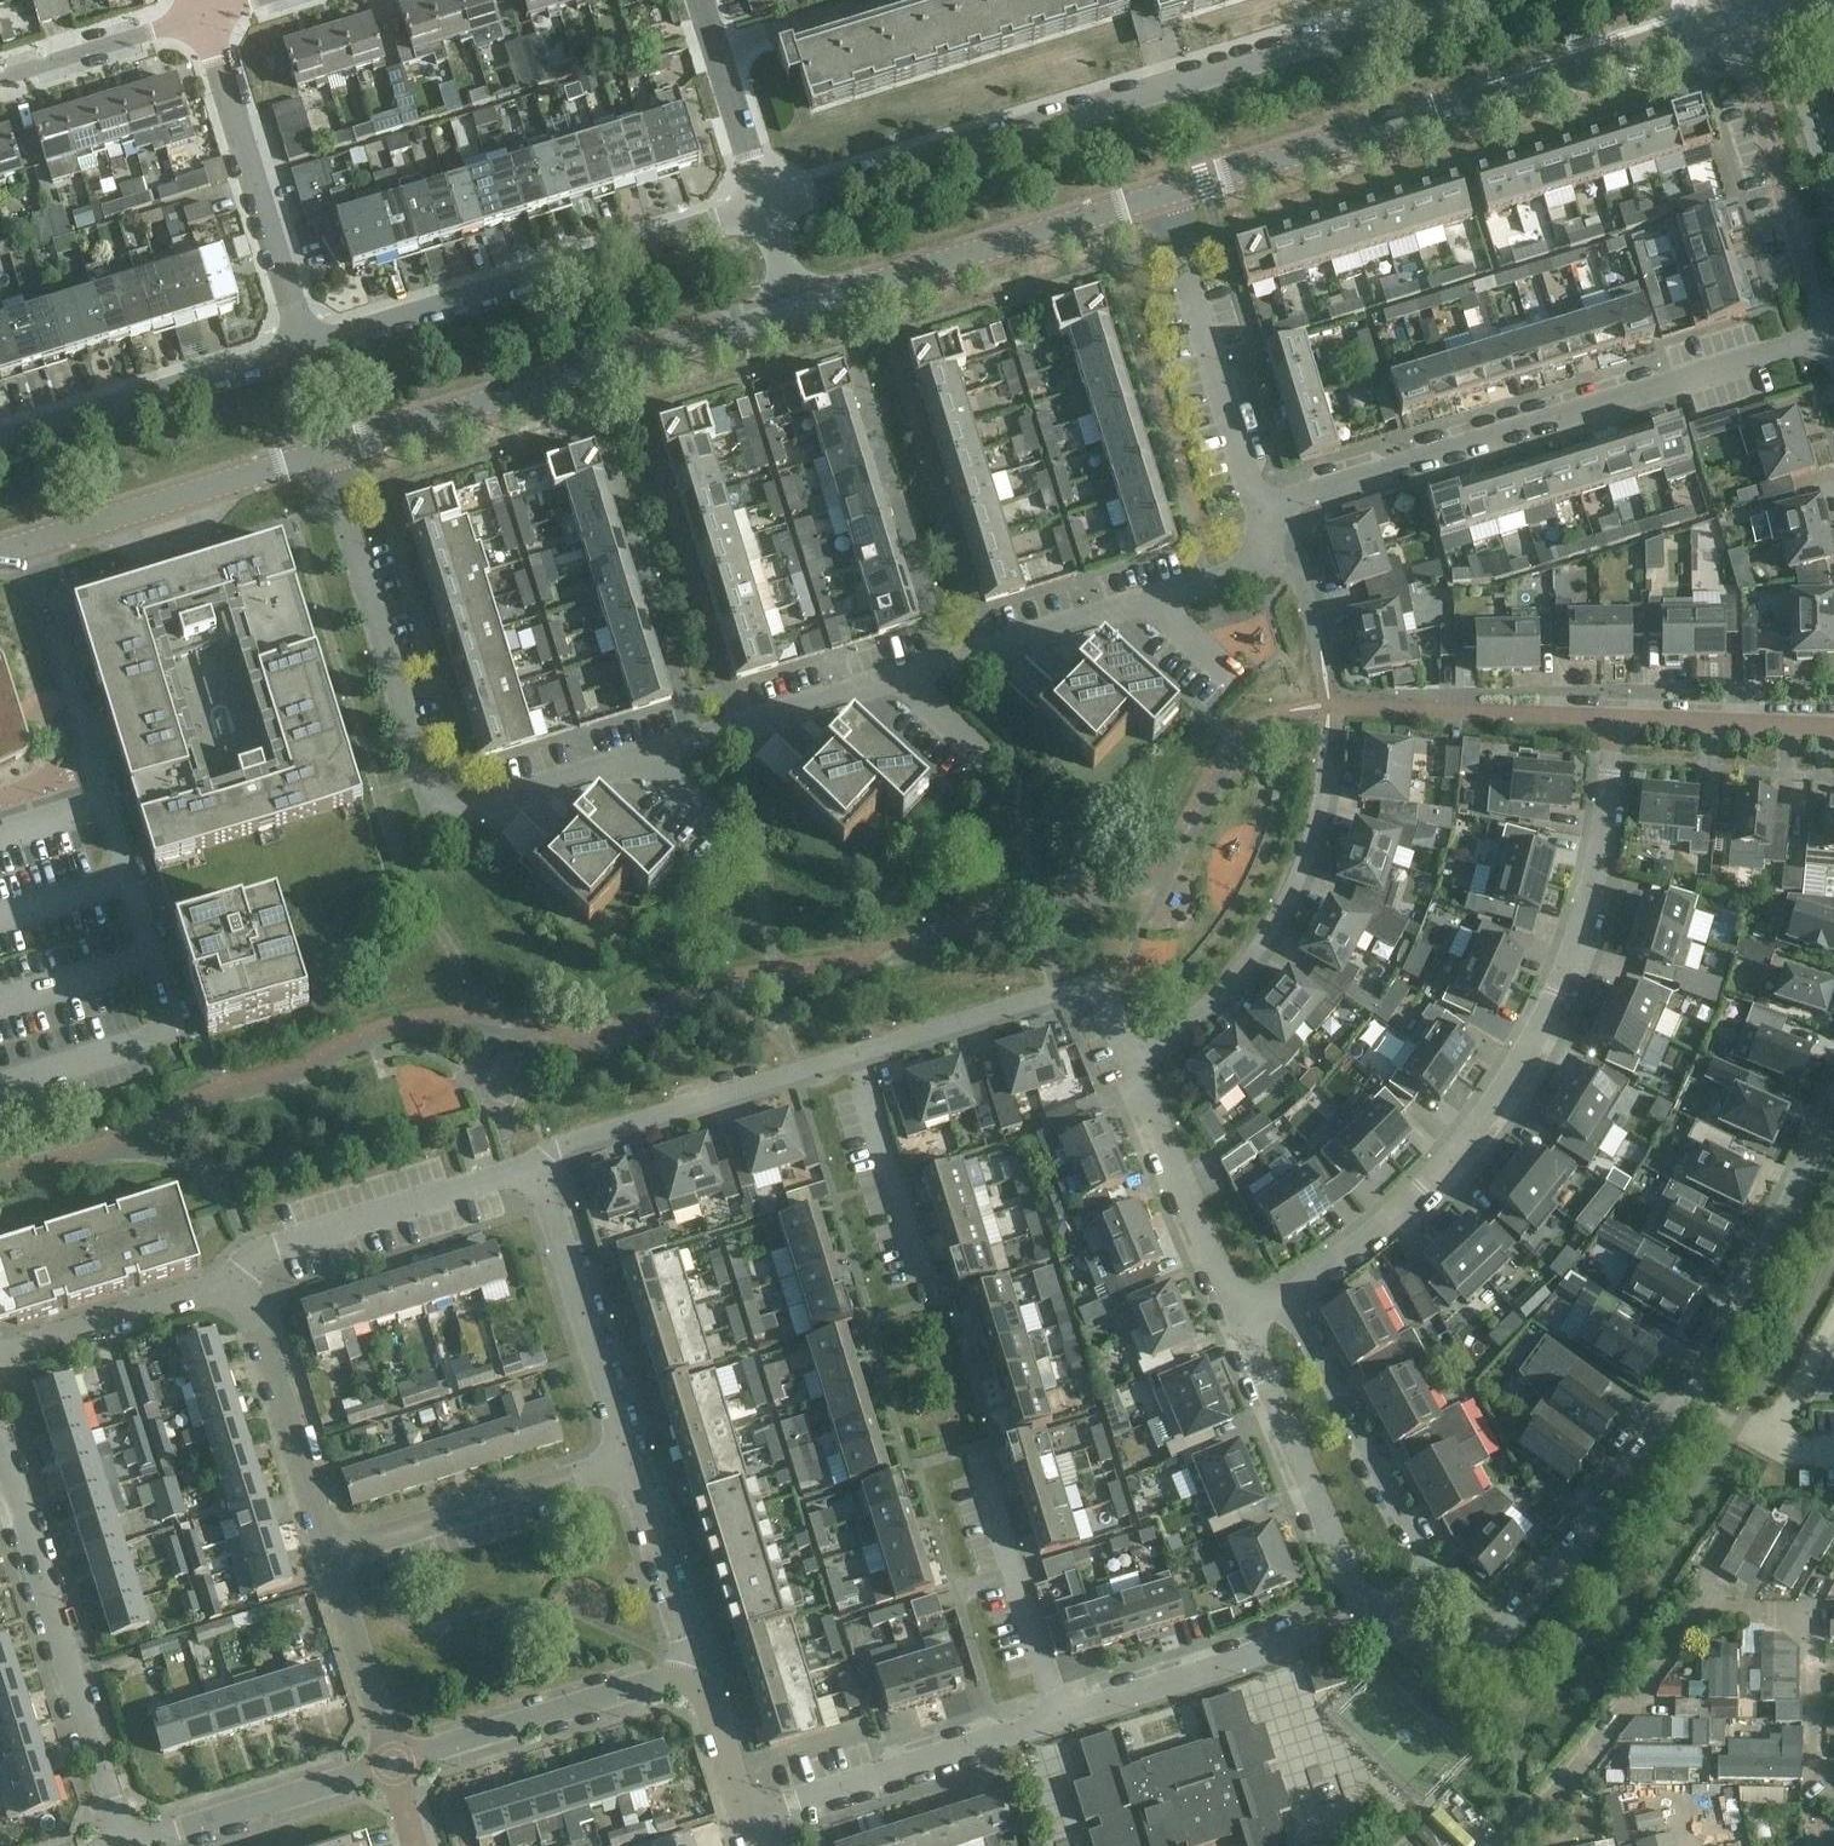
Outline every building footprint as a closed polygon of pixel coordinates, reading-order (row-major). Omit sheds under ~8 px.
[(55,20),(49,0),(31,0),(39,25),(55,20)] [(66,0),(49,0),(55,20),(71,15),(66,0)] [(443,44),(459,39),(461,45),(473,41),(460,0),(437,0),(430,2),(443,44)] [(473,41),(475,49),(504,40),(491,0),(460,0),(473,41)] [(556,0),(524,0),(529,18),(547,12),(549,18),(560,14),(558,9),(559,9),(556,0)] [(587,0),(556,0),(559,9),(575,4),(576,9),(588,6),(586,0),(587,0)] [(784,3),(795,0),(747,0),(751,13),(784,3)] [(796,57),(792,46),(778,50),(788,82),(800,78),(810,109),(1152,4),(1157,22),(1230,0),(981,0),(796,57)] [(443,44),(430,2),(400,11),(410,42),(416,62),(434,57),(436,65),(448,61),(442,44),(443,44)] [(371,20),(342,29),(355,71),(372,66),(373,71),(385,68),(371,20)] [(314,38),(327,80),(343,75),(345,80),(357,76),(355,71),(342,29),(314,38)] [(629,40),(631,45),(634,56),(663,47),(659,32),(629,40)] [(327,80),(314,38),(285,47),(297,89),(315,83),(316,89),(328,85),(327,80)] [(403,66),(416,62),(410,42),(397,46),(403,66)] [(616,62),(634,56),(631,45),(612,50),(616,62)] [(526,58),(535,87),(550,82),(541,53),(526,58)] [(584,59),(587,71),(607,65),(603,53),(584,59)] [(535,87),(526,58),(510,63),(515,80),(487,89),(491,100),(535,87)] [(547,73),(550,82),(577,74),(572,59),(545,67),(547,73)] [(656,61),(646,64),(651,79),(660,76),(656,61)] [(634,68),(624,71),(629,86),(639,83),(634,68)] [(176,80),(147,89),(165,147),(166,147),(163,136),(161,130),(177,125),(179,131),(191,127),(176,80)] [(564,91),(569,106),(585,101),(580,87),(564,91)] [(655,94),(679,169),(698,163),(698,164),(700,163),(677,87),(655,94)] [(118,98),(133,145),(134,144),(133,139),(149,134),(151,139),(154,150),(165,147),(147,89),(118,98)] [(491,100),(487,89),(469,94),(472,106),(491,100)] [(418,123),(409,94),(394,99),(403,127),(418,123)] [(657,176),(679,169),(655,94),(653,94),(658,108),(636,115),(639,124),(641,124),(657,176)] [(133,145),(118,98),(91,106),(105,153),(106,153),(104,147),(121,142),(123,148),(133,145)] [(276,120),(304,112),(301,99),(272,108),(276,120)] [(529,110),(526,99),(515,102),(519,113),(529,110)] [(105,153),(91,106),(62,115),(77,162),(78,162),(81,170),(97,165),(94,157),(105,153)] [(1670,116),(1682,155),(1684,155),(1687,164),(1711,157),(1708,147),(1711,147),(1699,107),(1670,116)] [(280,134),(308,125),(304,112),(276,120),(280,134)] [(77,162),(62,115),(34,123),(47,165),(64,160),(66,165),(77,162)] [(1682,155),(1670,116),(1642,124),(1654,164),(1682,155)] [(551,137),(571,202),(592,196),(576,144),(568,118),(547,124),(551,137)] [(619,130),(618,131),(615,119),(594,125),(598,137),(613,189),(635,182),(619,130)] [(352,130),(356,142),(375,136),(371,124),(352,130)] [(641,124),(639,124),(619,130),(635,182),(657,176),(641,124)] [(1654,164),(1642,124),(1614,133),(1627,172),(1654,164)] [(284,148),(313,139),(308,125),(280,134),(284,148)] [(416,143),(427,139),(424,129),(413,133),(416,143)] [(5,184),(4,178),(21,173),(9,131),(0,134),(0,186),(5,184)] [(324,139),(328,150),(347,144),(343,133),(324,139)] [(411,147),(407,133),(385,140),(390,153),(411,147)] [(1627,172),(1614,133),(1587,141),(1599,181),(1627,172)] [(533,157),(549,209),(571,202),(551,137),(528,143),(533,157)] [(598,137),(576,144),(592,196),(613,189),(598,137)] [(313,139),(284,148),(289,162),(317,154),(313,139)] [(1599,181),(1587,141),(1559,150),(1571,189),(1599,181)] [(1571,189),(1559,150),(1531,158),(1543,198),(1571,189)] [(533,157),(511,164),(527,216),(549,209),(533,157)] [(1543,198),(1531,158),(1503,167),(1516,207),(1543,198)] [(376,262),(356,198),(349,173),(332,178),(329,169),(333,168),(330,159),(291,171),(308,227),(337,218),(352,270),(355,269),(354,269),(376,262)] [(511,164),(490,170),(506,222),(527,216),(511,164)] [(1516,207),(1503,167),(1475,176),(1487,215),(1516,207)] [(490,170),(468,177),(484,229),(506,222),(490,170)] [(175,180),(177,184),(180,196),(209,187),(204,171),(175,180)] [(446,183),(445,184),(441,171),(421,177),(422,180),(441,242),(463,235),(446,183)] [(468,177),(446,183),(463,235),(484,229),(468,177)] [(403,197),(420,249),(441,242),(422,180),(400,186),(403,197)] [(1430,189),(1442,229),(1471,220),(1459,181),(1430,189)] [(161,202),(180,196),(177,184),(157,190),(161,202)] [(1442,229),(1430,189),(1403,198),(1415,238),(1442,229)] [(356,198),(376,262),(397,255),(381,203),(377,191),(356,198)] [(1695,197),(1698,208),(1715,203),(1712,192),(1695,197)] [(129,199),(133,210),(152,204),(148,193),(129,199)] [(403,197),(381,203),(397,255),(420,249),(403,197)] [(1698,208),(1695,197),(1678,203),(1681,213),(1698,208)] [(1415,238),(1403,198),(1375,206),(1387,246),(1415,238)] [(94,222),(105,219),(124,213),(120,202),(101,207),(99,202),(89,206),(94,222)] [(188,227),(214,219),(210,204),(183,212),(188,227)] [(160,211),(164,222),(165,221),(167,227),(182,222),(177,205),(160,211)] [(1387,246),(1375,206),(1347,215),(1359,255),(1387,246)] [(46,212),(55,241),(71,236),(63,207),(46,212)] [(1639,214),(1643,225),(1660,220),(1656,209),(1639,214)] [(1671,253),(1725,236),(1717,210),(1663,227),(1671,253)] [(164,222),(160,211),(139,217),(142,228),(164,222)] [(55,241),(46,212),(32,216),(37,233),(26,236),(29,247),(40,244),(40,245),(55,241)] [(1643,225),(1639,214),(1623,220),(1626,230),(1643,225)] [(1359,255),(1347,215),(1319,224),(1332,263),(1359,255)] [(1332,263),(1319,224),(1292,232),(1304,272),(1332,263)] [(1584,232),(1587,242),(1604,237),(1601,226),(1584,232)] [(1523,232),(1532,259),(1549,254),(1545,243),(1540,227),(1523,232)] [(192,237),(215,312),(239,305),(216,229),(192,237)] [(1304,272),(1292,232),(1264,241),(1276,280),(1304,272)] [(1532,259),(1523,232),(1506,237),(1515,264),(1532,259)] [(1587,242),(1584,232),(1567,237),(1570,247),(1587,242)] [(1679,278),(1733,261),(1725,236),(1671,253),(1679,278)] [(177,266),(194,318),(215,312),(192,237),(170,244),(177,266)] [(1626,249),(1623,239),(1606,244),(1609,255),(1626,249)] [(14,253),(11,241),(0,245),(0,257),(14,253)] [(1276,280),(1264,241),(1235,249),(1247,289),(1276,280)] [(1638,263),(1649,260),(1644,243),(1633,246),(1638,263)] [(1566,256),(1570,267),(1586,262),(1583,251),(1566,256)] [(1570,267),(1566,256),(1549,262),(1553,272),(1570,267)] [(1649,260),(1638,263),(1643,280),(1654,277),(1649,260)] [(1687,303),(1741,286),(1733,261),(1679,278),(1687,303)] [(129,338),(113,286),(106,263),(84,271),(91,293),(107,345),(129,338)] [(177,266),(156,273),(172,325),(194,318),(177,266)] [(1455,271),(1459,282),(1475,277),(1472,266),(1455,271)] [(1594,267),(1479,296),(1483,313),(1598,284),(1594,267)] [(1511,274),(1514,284),(1531,279),(1528,268),(1511,274)] [(1459,282),(1455,271),(1438,276),(1442,287),(1459,282)] [(156,273),(135,280),(151,332),(172,325),(156,273)] [(1514,284),(1511,274),(1494,279),(1497,289),(1514,284)] [(135,280),(113,286),(129,338),(151,332),(135,280)] [(1400,288),(1403,299),(1420,294),(1417,283),(1400,288)] [(1455,291),(1459,301),(1475,296),(1472,285),(1455,291)] [(1741,286),(1687,303),(1695,329),(1749,312),(1741,286)] [(1403,299),(1400,288),(1383,294),(1386,304),(1403,299)] [(1344,305),(1348,316),(1365,311),(1358,291),(1345,295),(1348,304),(1344,305)] [(1459,301),(1455,291),(1438,296),(1442,306),(1459,301)] [(91,293),(69,300),(85,352),(107,345),(91,293)] [(1654,313),(1664,310),(1659,293),(1648,296),(1654,313)] [(1059,337),(1069,334),(1107,322),(1099,295),(1051,310),(1059,337)] [(1612,308),(1625,348),(1653,339),(1641,299),(1612,308)] [(69,300),(48,306),(64,358),(85,352),(69,300)] [(1400,308),(1403,318),(1420,313),(1417,303),(1400,308)] [(1348,316),(1344,305),(1328,311),(1331,321),(1348,316)] [(48,306),(26,313),(42,365),(64,358),(48,306)] [(1432,317),(1440,336),(1463,326),(1454,307),(1432,317)] [(1403,318),(1400,308),(1383,313),(1386,324),(1403,318)] [(1585,316),(1597,356),(1625,348),(1612,308),(1585,316)] [(1664,310),(1654,313),(1659,330),(1669,327),(1664,310)] [(26,313),(5,319),(21,372),(42,365),(26,313)] [(1557,325),(1569,365),(1597,356),(1585,316),(1557,325)] [(1289,323),(1292,333),(1309,328),(1306,317),(1289,323)] [(0,321),(0,378),(21,372),(5,319),(0,321)] [(1008,323),(1013,342),(1025,338),(1019,320),(1008,323)] [(1107,322),(1069,334),(1077,361),(1116,350),(1107,322)] [(1292,333),(1289,323),(1272,328),(1275,338),(1292,333)] [(984,351),(995,347),(1006,344),(1001,325),(979,332),(984,351)] [(1529,333),(1541,373),(1569,365),(1557,325),(1529,333)] [(1362,352),(1373,348),(1368,331),(1357,335),(1362,352)] [(1501,342),(1513,382),(1541,373),(1529,333),(1501,342)] [(1275,378),(1313,366),(1304,338),(1266,349),(1275,378)] [(918,380),(956,369),(966,366),(957,339),(909,353),(918,380)] [(1474,350),(1486,390),(1513,382),(1501,342),(1474,350)] [(1373,348),(1362,352),(1368,368),(1378,365),(1373,348)] [(1086,389),(1124,377),(1116,350),(1077,361),(1086,389)] [(1446,359),(1458,399),(1486,390),(1474,350),(1446,359)] [(1024,377),(1035,374),(1030,357),(1019,360),(1024,377)] [(1418,368),(1430,407),(1458,399),(1446,359),(1418,368)] [(1007,382),(1017,379),(1012,362),(1002,365),(1007,382)] [(1283,406),(1321,394),(1313,366),(1275,378),(1283,406)] [(1430,407),(1418,368),(1389,376),(1401,416),(1430,407)] [(926,408),(964,396),(956,369),(918,380),(926,408)] [(804,411),(852,397),(844,371),(796,385),(804,411)] [(1035,374),(1024,377),(1029,394),(1040,390),(1035,374)] [(1094,417),(1133,405),(1124,377),(1086,389),(1094,417)] [(1017,379),(1007,382),(1012,399),(1022,396),(1017,379)] [(1379,407),(1390,404),(1385,387),(1374,390),(1379,407)] [(1292,434),(1330,422),(1321,394),(1283,406),(1292,434)] [(771,413),(766,395),(755,398),(760,417),(771,413)] [(934,436),(973,424),(964,396),(926,408),(934,436)] [(852,397),(804,411),(804,412),(809,411),(817,435),(859,422),(852,397)] [(753,419),(748,400),(736,404),(742,422),(753,419)] [(1390,404),(1379,407),(1384,424),(1395,421),(1390,404)] [(1747,459),(1759,456),(1802,443),(1798,429),(1803,428),(1799,416),(1794,417),(1793,414),(1771,420),(1766,404),(1737,413),(1742,430),(1739,431),(1747,459)] [(1102,444),(1141,433),(1133,405),(1094,417),(1102,444)] [(1041,432),(1052,429),(1047,412),(1036,416),(1041,432)] [(666,453),(714,439),(707,413),(658,428),(666,453)] [(1693,442),(1734,429),(1730,415),(1689,427),(1693,442)] [(1024,438),(1034,435),(1029,418),(1019,421),(1024,438)] [(736,422),(722,427),(727,443),(741,438),(736,422)] [(859,422),(817,435),(824,460),(867,446),(859,422)] [(1330,422),(1292,434),(1300,462),(1339,451),(1330,422)] [(1651,432),(1663,471),(1691,463),(1679,423),(1651,432)] [(943,463),(981,451),(973,424),(934,436),(943,463)] [(770,449),(781,446),(775,429),(765,432),(770,449)] [(1052,429),(1041,432),(1046,449),(1057,446),(1052,429)] [(1623,440),(1635,480),(1663,471),(1651,432),(1623,440)] [(1111,472),(1150,460),(1141,433),(1102,444),(1111,472)] [(742,457),(763,451),(758,434),(748,438),(737,441),(742,457)] [(1017,459),(1040,451),(1034,435),(1024,438),(1011,442),(1017,459)] [(1058,443),(1064,467),(1091,460),(1084,435),(1058,443)] [(674,478),(717,465),(709,441),(715,440),(714,439),(666,453),(674,478)] [(1595,449),(1607,489),(1635,480),(1623,440),(1595,449)] [(1764,500),(1793,492),(1789,478),(1811,472),(1810,468),(1815,466),(1811,454),(1806,456),(1802,443),(1759,456),(1768,484),(1760,487),(1764,500)] [(781,446),(770,449),(775,466),(786,463),(781,446)] [(867,446),(824,460),(832,485),(875,472),(867,446)] [(1567,457),(1580,497),(1607,489),(1595,449),(1567,457)] [(555,492),(564,489),(603,477),(595,450),(546,465),(555,492)] [(763,451),(742,457),(747,474),(768,468),(763,451)] [(981,451),(943,463),(951,491),(990,479),(981,451)] [(789,468),(815,463),(813,452),(787,457),(789,468)] [(1540,466),(1552,506),(1580,497),(1567,457),(1540,466)] [(1119,500),(1158,488),(1150,460),(1111,472),(1119,500)] [(682,503),(724,490),(717,465),(674,478),(682,503)] [(1512,475),(1524,514),(1552,506),(1540,466),(1512,475)] [(1058,488),(1069,485),(1064,468),(1053,471),(1058,488)] [(875,472),(832,485),(840,510),(882,496),(875,472)] [(1041,493),(1051,490),(1046,473),(1036,476),(1041,493)] [(520,493),(514,475),(503,478),(509,497),(520,493)] [(1484,483),(1496,523),(1524,514),(1512,475),(1484,483)] [(573,516),(611,505),(603,477),(564,489),(573,516)] [(786,499),(796,496),(791,479),(780,482),(786,499)] [(960,519),(998,507),(990,479),(951,491),(960,519)] [(496,480),(485,484),(491,502),(502,499),(496,480)] [(1456,492),(1468,531),(1496,523),(1484,483),(1456,492)] [(768,504),(779,501),(773,484),(763,487),(768,504)] [(1069,485),(1058,488),(1063,505),(1074,501),(1069,485)] [(1127,528),(1167,515),(1158,488),(1119,500),(1127,528)] [(724,490),(682,503),(689,528),(732,515),(724,490)] [(1051,490),(1041,493),(1046,510),(1057,507),(1051,490)] [(1468,531),(1456,492),(1428,500),(1440,540),(1468,531)] [(1782,541),(1826,531),(1823,518),(1828,516),(1825,504),(1820,505),(1819,502),(1796,507),(1793,492),(1764,500),(1758,501),(1761,515),(1775,512),(1782,541)] [(412,533),(461,519),(453,494),(405,508),(412,533)] [(796,496),(786,499),(791,516),(801,513),(796,496)] [(882,496),(840,510),(847,535),(890,522),(882,496)] [(1332,562),(1380,547),(1374,530),(1388,526),(1380,498),(1348,507),(1353,523),(1328,531),(1332,543),(1327,545),(1332,562)] [(779,501),(768,504),(773,521),(784,518),(779,501)] [(581,544),(620,532),(611,505),(573,516),(581,544)] [(968,546),(1007,534),(998,507),(960,519),(968,546)] [(1676,514),(1679,524),(1696,519),(1692,508),(1676,514)] [(697,553),(752,536),(744,511),(732,515),(689,528),(697,553)] [(520,532),(530,529),(525,512),(514,515),(520,532)] [(1679,524),(1676,514),(1659,519),(1662,529),(1679,524)] [(1167,515),(1127,528),(1136,557),(1176,544),(1167,515)] [(421,561),(476,544),(467,517),(461,519),(412,533),(421,561)] [(502,537),(513,534),(508,517),(497,520),(502,537)] [(890,522),(847,535),(855,560),(898,546),(890,522)] [(1076,543),(1086,540),(1081,523),(1070,527),(1076,543)] [(1620,531),(1624,541),(1640,536),(1637,525),(1620,531)] [(530,529),(520,532),(525,549),(535,546),(530,529)] [(801,549),(812,546),(806,529),(796,532),(801,549)] [(1058,549),(1069,546),(1063,529),(1053,532),(1058,549)] [(1624,541),(1620,531),(1603,536),(1607,546),(1624,541)] [(1828,579),(1824,563),(1832,561),(1832,557),(1833,557),(1833,544),(1829,545),(1826,531),(1782,541),(1789,571),(1795,569),(1798,582),(1828,579)] [(590,572),(628,560),(620,532),(581,544),(590,572)] [(513,534),(502,537),(507,554),(518,551),(513,534)] [(783,554),(794,551),(789,534),(778,537),(783,554)] [(1007,534),(968,546),(977,574),(1015,562),(1007,534)] [(705,578),(760,561),(761,560),(754,536),(752,536),(697,553),(705,578)] [(75,604),(185,960),(208,1037),(309,1007),(278,908),(339,890),(340,891),(386,876),(283,540),(75,604)] [(1086,540),(1076,543),(1081,560),(1091,557),(1086,540)] [(1565,548),(1568,558),(1585,553),(1582,542),(1565,548)] [(430,591),(485,574),(490,573),(481,543),(476,544),(421,561),(430,591)] [(812,546),(801,549),(806,566),(817,563),(812,546)] [(898,546),(855,560),(863,585),(905,572),(898,546)] [(1069,546),(1058,549),(1063,566),(1074,562),(1069,546)] [(1375,595),(1407,587),(1399,559),(1385,564),(1380,547),(1332,562),(1337,578),(1342,577),(1346,589),(1371,581),(1375,595)] [(1568,558),(1565,548),(1548,553),(1551,563),(1568,558)] [(794,551),(783,554),(789,571),(799,568),(794,551)] [(1512,575),(1509,565),(1506,553),(1489,558),(1478,562),(1480,569),(1484,582),(1484,583),(1496,580),(1512,575)] [(528,559),(532,571),(542,567),(538,556),(528,559)] [(1509,565),(1512,575),(1530,570),(1526,559),(1509,565)] [(628,560),(590,572),(598,599),(637,588),(628,560)] [(712,603),(768,586),(760,561),(705,578),(712,603)] [(1015,562),(977,574),(986,603),(1024,591),(1015,562)] [(1443,576),(1438,562),(1425,566),(1429,580),(1443,576)] [(537,587),(547,584),(559,581),(553,564),(542,567),(532,571),(537,587)] [(1471,582),(1484,582),(1480,569),(1470,571),(1452,572),(1453,583),(1471,582)] [(905,572),(863,585),(871,610),(913,596),(905,572)] [(519,593),(530,590),(525,573),(514,576),(519,593)] [(439,618),(494,602),(485,574),(430,591),(439,618)] [(1754,587),(1750,574),(1735,578),(1738,588),(1754,587)] [(816,599),(827,596),(822,579),(811,582),(816,599)] [(1833,625),(1833,595),(1828,595),(1828,579),(1798,582),(1798,596),(1792,596),(1793,626),(1833,625)] [(547,584),(537,587),(542,604),(553,601),(547,584)] [(799,604),(809,601),(804,584),(794,588),(799,604)] [(720,628),(763,615),(775,611),(768,586),(712,603),(720,628)] [(1353,645),(1402,635),(1398,618),(1413,615),(1407,587),(1375,595),(1378,609),(1352,614),(1355,627),(1350,628),(1353,645)] [(637,588),(598,599),(607,627),(645,615),(637,588)] [(530,590),(519,593),(524,610),(535,607),(530,590)] [(827,596),(816,599),(821,616),(832,613),(827,596)] [(913,596),(871,610),(879,636),(921,623),(913,596)] [(1692,614),(1693,659),(1723,658),(1723,635),(1737,635),(1736,599),(1722,599),(1722,614),(1692,614)] [(1692,602),(1662,602),(1662,600),(1648,600),(1649,637),(1662,636),(1663,659),(1668,659),(1668,667),(1686,666),(1685,659),(1693,659),(1692,614),(1692,602)] [(809,601),(799,604),(804,621),(815,618),(809,601)] [(447,646),(502,629),(494,602),(439,618),(447,646)] [(1600,660),(1599,616),(1599,610),(1571,610),(1571,603),(1555,603),(1556,652),(1570,651),(1570,661),(1600,660)] [(1599,616),(1600,660),(1631,660),(1630,637),(1644,637),(1643,606),(1629,607),(1629,615),(1599,616)] [(1743,625),(1758,625),(1757,617),(1753,612),(1743,612),(1743,625)] [(615,655),(654,643),(645,615),(607,627),(615,655)] [(728,653),(770,640),(763,615),(720,628),(728,653)] [(831,648),(842,645),(851,642),(843,617),(824,623),(831,648)] [(1507,627),(1508,672),(1538,672),(1537,648),(1551,648),(1551,618),(1537,618),(1537,627),(1507,627)] [(1508,672),(1507,627),(1477,628),(1477,619),(1463,620),(1463,650),(1477,650),(1477,673),(1508,672)] [(554,643),(564,640),(559,623),(549,626),(554,643)] [(1793,626),(1778,626),(1778,641),(1793,641),(1793,656),(1796,656),(1796,661),(1812,661),(1812,656),(1833,656),(1833,625),(1793,626)] [(1742,627),(1742,658),(1757,657),(1756,627),(1742,627)] [(536,648),(547,645),(542,628),(531,632),(536,648)] [(1455,658),(1454,628),(1440,628),(1441,659),(1455,658)] [(455,674),(511,657),(502,629),(447,646),(455,674)] [(815,655),(814,653),(824,650),(819,633),(799,639),(805,658),(815,655)] [(1402,635),(1353,645),(1357,662),(1362,661),(1365,674),(1367,673),(1368,678),(1384,675),(1383,670),(1408,665),(1402,635)] [(564,640),(554,643),(559,660),(569,657),(564,640)] [(770,640),(728,653),(736,679),(778,666),(770,640)] [(1072,669),(1077,674),(1037,718),(1093,770),(1134,726),(1152,744),(1178,715),(1098,641),(1072,669)] [(624,682),(662,671),(654,643),(615,655),(624,682)] [(547,645),(536,648),(541,665),(552,662),(547,645)] [(5,660),(4,660),(4,659),(4,658),(3,658),(3,657),(2,656),(2,655),(1,655),(1,654),(0,654),(0,768),(23,756),(24,756),(25,755),(26,755),(26,754),(27,754),(27,753),(28,753),(28,752),(29,751),(29,750),(30,749),(30,748),(30,747),(30,746),(30,745),(30,744),(30,743),(30,742),(30,741),(5,660)] [(464,701),(519,684),(511,657),(455,674),(464,701)] [(662,671),(624,682),(633,711),(671,699),(662,671)] [(571,699),(581,695),(576,678),(566,682),(571,699)] [(472,729),(527,712),(519,684),(464,701),(472,729)] [(553,704),(564,701),(559,684),(548,687),(553,704)] [(593,692),(581,695),(571,699),(576,715),(598,709),(593,692)] [(564,701),(553,704),(559,721),(569,718),(564,701)] [(527,712),(472,729),(481,757),(536,741),(527,712)] [(822,745),(827,751),(787,794),(843,846),(884,803),(902,820),(928,792),(848,718),(822,745)] [(1359,771),(1409,777),(1412,747),(1386,744),(1387,738),(1371,737),(1371,742),(1367,742),(1366,755),(1361,754),(1359,771)] [(1444,780),(1458,781),(1460,751),(1446,750),(1444,780)] [(1492,785),(1489,815),(1535,822),(1536,805),(1570,808),(1573,768),(1558,767),(1558,760),(1539,758),(1538,765),(1515,763),(1513,787),(1492,785)] [(1409,777),(1359,771),(1357,789),(1362,789),(1361,802),(1387,805),(1386,818),(1415,824),(1417,808),(1405,806),(1409,777)] [(1690,854),(1706,856),(1710,821),(1695,820),(1698,791),(1643,786),(1640,825),(1679,829),(1677,843),(1690,845),(1690,854)] [(1771,827),(1773,807),(1774,798),(1759,797),(1759,792),(1743,790),(1743,795),(1740,795),(1736,845),(1757,847),(1755,862),(1785,865),(1788,829),(1771,827)] [(589,925),(595,918),(629,881),(648,898),(674,870),(593,796),(567,824),(573,829),(532,872),(589,925)] [(1833,872),(1833,804),(1827,803),(1824,839),(1807,837),(1804,869),(1833,872)] [(1398,850),(1409,853),(1418,825),(1415,824),(1386,818),(1382,831),(1357,823),(1353,835),(1348,834),(1343,851),(1390,865),(1391,863),(1394,864),(1398,850)] [(1494,871),(1547,885),(1555,856),(1534,851),(1538,836),(1506,827),(1494,871)] [(1390,865),(1343,851),(1337,867),(1342,869),(1339,881),(1363,889),(1359,902),(1390,914),(1399,887),(1385,882),(1390,865)] [(1519,909),(1539,914),(1547,885),(1494,871),(1491,870),(1483,899),(1489,900),(1485,916),(1515,924),(1519,909)] [(1802,892),(1804,872),(1784,870),(1782,890),(1802,892)] [(1695,878),(1694,887),(1708,887),(1708,878),(1695,878)] [(1644,898),(1636,927),(1680,940),(1688,912),(1694,914),(1698,898),(1669,890),(1665,904),(1644,898)] [(1485,916),(1489,900),(1483,899),(1469,895),(1464,912),(1479,917),(1479,914),(1485,916)] [(1789,897),(1782,919),(1784,920),(1777,943),(1801,951),(1803,946),(1807,947),(1806,949),(1825,955),(1826,953),(1833,956),(1833,902),(1789,897)] [(1390,914),(1359,902),(1353,914),(1330,901),(1324,912),(1319,910),(1311,925),(1355,949),(1363,934),(1394,950),(1409,922),(1390,914)] [(1724,941),(1731,936),(1734,940),(1743,933),(1732,919),(1716,930),(1724,941)] [(1461,962),(1511,985),(1523,958),(1504,949),(1511,935),(1483,922),(1476,937),(1481,939),(1469,965),(1461,961),(1461,962)] [(1318,979),(1345,998),(1359,971),(1346,964),(1355,949),(1311,925),(1303,941),(1307,943),(1301,954),(1324,967),(1318,979)] [(1672,968),(1680,940),(1636,927),(1627,956),(1647,962),(1643,977),(1673,985),(1677,970),(1672,968)] [(1700,930),(1693,953),(1705,956),(1712,933),(1700,930)] [(1739,942),(1734,957),(1769,969),(1774,953),(1739,942)] [(1511,985),(1461,962),(1448,989),(1442,1003),(1472,1017),(1479,1004),(1498,1013),(1511,985)] [(1824,1016),(1833,986),(1785,971),(1776,1000),(1824,1016)] [(1345,998),(1318,979),(1309,989),(1289,972),(1281,982),(1277,978),(1265,992),(1304,1024),(1315,1010),(1326,1020),(1345,998)] [(1367,980),(1353,1009),(1374,1019),(1387,990),(1367,980)] [(1604,1014),(1654,1036),(1672,994),(1642,981),(1636,995),(1616,986),(1604,1014)] [(1304,1024),(1265,992),(1254,1005),(1258,1009),(1250,1019),(1270,1035),(1261,1046),(1283,1067),(1285,1070),(1304,1047),(1293,1038),(1304,1024)] [(1419,1051),(1457,1077),(1475,1053),(1457,1041),(1466,1028),(1441,1010),(1432,1023),(1436,1027),(1419,1051)] [(1654,1036),(1604,1014),(1592,1041),(1611,1050),(1605,1064),(1633,1076),(1639,1062),(1642,1064),(1654,1036)] [(1661,1051),(1678,1057),(1686,1033),(1670,1027),(1661,1051)] [(1023,1043),(1037,1091),(1063,1083),(1062,1080),(1067,1078),(1063,1063),(1057,1065),(1048,1035),(1045,1036),(1044,1031),(1031,1034),(1033,1039),(1023,1043)] [(1761,1033),(1748,1065),(1798,1084),(1810,1053),(1761,1033)] [(1283,1067),(1261,1046),(1251,1054),(1235,1034),(1225,1042),(1221,1038),(1208,1049),(1239,1088),(1243,1092),(1266,1073),(1270,1078),(1283,1067)] [(1037,1091),(1023,1043),(1012,1046),(1010,1041),(998,1045),(1000,1050),(997,1051),(1005,1078),(987,1084),(1002,1132),(1022,1126),(1013,1098),(1037,1091)] [(1239,1088),(1208,1049),(1194,1060),(1197,1064),(1187,1072),(1189,1074),(1185,1078),(1195,1090),(1199,1087),(1216,1107),(1239,1088)] [(1457,1077),(1419,1051),(1403,1075),(1398,1072),(1389,1085),(1414,1102),(1423,1090),(1440,1102),(1457,1077)] [(933,1070),(948,1118),(974,1111),(980,1133),(995,1128),(982,1085),(968,1090),(959,1062),(956,1063),(955,1058),(942,1062),(944,1067),(933,1070)] [(948,1118),(933,1070),(923,1073),(921,1068),(909,1072),(911,1077),(908,1078),(916,1105),(898,1111),(907,1140),(927,1134),(924,1126),(948,1118)] [(1616,1095),(1621,1098),(1630,1084),(1603,1068),(1595,1081),(1577,1070),(1562,1096),(1601,1120),(1616,1095)] [(1395,1123),(1406,1112),(1384,1090),(1374,1101),(1371,1099),(1350,1120),(1389,1159),(1410,1138),(1395,1123)] [(1786,1113),(1736,1090),(1721,1125),(1771,1147),(1786,1113)] [(1601,1120),(1562,1096),(1546,1122),(1564,1133),(1556,1146),(1582,1162),(1591,1148),(1586,1145),(1601,1120)] [(1051,1130),(1075,1120),(1079,1118),(1073,1105),(1045,1117),(1051,1130)] [(763,1122),(778,1171),(803,1163),(806,1171),(820,1167),(811,1138),(797,1142),(789,1114),(786,1115),(784,1110),(772,1114),(773,1119),(763,1122)] [(1270,1127),(1262,1116),(1237,1133),(1245,1145),(1270,1127)] [(764,1217),(753,1178),(778,1171),(763,1122),(752,1125),(751,1120),(739,1124),(740,1129),(737,1130),(746,1158),(733,1162),(745,1201),(742,1202),(748,1222),(764,1217)] [(1075,1120),(1051,1130),(1036,1136),(1043,1153),(1062,1145),(1074,1172),(1115,1154),(1103,1126),(1082,1135),(1075,1120)] [(1389,1159),(1350,1120),(1329,1142),(1331,1144),(1320,1155),(1342,1176),(1353,1166),(1368,1180),(1389,1159)] [(1754,1184),(1758,1175),(1725,1159),(1733,1141),(1697,1123),(1688,1141),(1705,1150),(1689,1184),(1741,1210),(1746,1200),(1750,1202),(1758,1186),(1754,1184)] [(474,1160),(490,1155),(481,1129),(466,1133),(474,1160)] [(681,1148),(697,1201),(722,1194),(725,1202),(739,1198),(728,1163),(715,1167),(706,1140),(703,1141),(702,1135),(690,1139),(691,1144),(681,1148)] [(1248,1145),(1221,1164),(1228,1178),(1257,1158),(1248,1145)] [(699,1208),(697,1201),(681,1148),(670,1151),(669,1146),(656,1149),(658,1155),(655,1156),(664,1183),(650,1187),(659,1216),(673,1212),(674,1216),(699,1208)] [(1563,1177),(1567,1181),(1577,1169),(1554,1149),(1544,1161),(1527,1148),(1509,1171),(1544,1200),(1563,1177)] [(908,1171),(923,1166),(918,1151),(902,1155),(908,1171)] [(1115,1154),(1074,1172),(1085,1199),(1077,1202),(1082,1215),(1110,1203),(1105,1191),(1127,1182),(1115,1154)] [(1301,1165),(1276,1182),(1307,1227),(1332,1210),(1320,1193),(1333,1184),(1315,1159),(1303,1168),(1301,1165)] [(1013,1180),(1024,1176),(1019,1160),(1008,1163),(1013,1180)] [(598,1173),(594,1174),(602,1199),(597,1200),(601,1215),(606,1214),(609,1222),(637,1214),(640,1222),(655,1217),(644,1183),(631,1187),(624,1165),(610,1169),(608,1164),(596,1168),(598,1173)] [(932,1205),(971,1193),(963,1164),(923,1176),(932,1205)] [(1544,1200),(1509,1171),(1490,1195),(1506,1208),(1497,1220),(1520,1239),(1531,1227),(1526,1223),(1544,1200)] [(998,1172),(972,1178),(975,1193),(1001,1188),(998,1172)] [(1024,1176),(1013,1180),(1019,1197),(1029,1193),(1024,1176)] [(1283,1245),(1307,1227),(1276,1182),(1251,1200),(1283,1245)] [(1729,1234),(1695,1215),(1703,1201),(1672,1183),(1643,1236),(1668,1250),(1671,1245),(1711,1267),(1711,1265),(1716,1268),(1727,1248),(1722,1245),(1729,1234)] [(1590,1237),(1622,1197),(1606,1185),(1574,1225),(1590,1237)] [(971,1193),(932,1205),(940,1233),(980,1221),(971,1193)] [(0,1250),(0,1331),(48,1316),(47,1313),(67,1307),(68,1310),(129,1291),(128,1288),(139,1285),(140,1288),(201,1269),(178,1195),(117,1214),(118,1217),(107,1220),(107,1217),(45,1236),(46,1239),(36,1242),(35,1239),(0,1250)] [(1014,1195),(982,1207),(988,1222),(1019,1210),(1014,1195)] [(1040,1203),(1049,1223),(1064,1216),(1057,1197),(1040,1203)] [(1102,1254),(1148,1234),(1137,1207),(1115,1215),(1110,1203),(1082,1215),(1088,1227),(1096,1224),(1107,1251),(1101,1253),(1102,1254)] [(787,1250),(826,1237),(818,1209),(778,1221),(787,1250)] [(1031,1235),(1041,1232),(1036,1215),(1025,1218),(1031,1235)] [(1515,1246),(1494,1223),(1483,1234),(1468,1219),(1446,1239),(1478,1273),(1499,1253),(1503,1257),(1515,1246)] [(980,1221),(940,1233),(949,1261),(988,1248),(980,1221)] [(1614,1249),(1625,1231),(1608,1221),(1595,1238),(1614,1249)] [(1048,1229),(1053,1244),(1062,1240),(1065,1231),(1062,1224),(1048,1229)] [(683,1243),(709,1234),(706,1225),(680,1234),(683,1243)] [(621,1261),(666,1247),(661,1231),(616,1244),(621,1261)] [(1041,1232),(1031,1235),(1036,1252),(1046,1249),(1041,1232)] [(1081,1259),(1095,1256),(1091,1233),(1076,1236),(1081,1259)] [(1148,1234),(1102,1254),(1113,1282),(1105,1285),(1111,1298),(1113,1297),(1141,1285),(1144,1284),(1139,1271),(1160,1262),(1148,1234)] [(795,1277),(835,1265),(826,1237),(787,1250),(795,1277)] [(1478,1273),(1446,1239),(1424,1260),(1439,1276),(1428,1286),(1449,1308),(1461,1297),(1457,1293),(1478,1273)] [(1615,1293),(1676,1328),(1696,1295),(1668,1279),(1678,1262),(1645,1243),(1615,1293)] [(731,1267),(742,1263),(737,1247),(726,1250),(731,1267)] [(467,1257),(477,1291),(506,1283),(495,1248),(467,1257)] [(988,1248),(949,1261),(958,1289),(997,1277),(988,1248)] [(632,1297),(687,1280),(678,1252),(623,1268),(632,1297)] [(714,1272),(724,1269),(719,1252),(709,1255),(714,1272)] [(477,1291),(467,1257),(439,1265),(450,1300),(477,1291)] [(742,1263),(731,1267),(736,1284),(747,1280),(742,1263)] [(450,1300),(439,1265),(412,1274),(423,1308),(426,1319),(438,1315),(435,1304),(450,1300)] [(804,1305),(843,1293),(835,1265),(795,1277),(804,1305)] [(724,1269),(714,1272),(719,1289),(730,1286),(724,1269)] [(761,1292),(790,1284),(786,1269),(756,1277),(761,1292)] [(1423,1324),(1438,1315),(1415,1273),(1399,1281),(1423,1324)] [(1558,1289),(1578,1301),(1589,1285),(1589,1284),(1571,1273),(1558,1289)] [(385,1282),(395,1317),(423,1308),(412,1274),(385,1282)] [(640,1325),(696,1308),(687,1280),(632,1297),(640,1325)] [(1051,1300),(1061,1297),(1056,1280),(1045,1283),(1051,1300)] [(978,1322),(1018,1310),(1009,1281),(969,1293),(978,1322)] [(395,1317),(385,1282),(357,1290),(368,1325),(395,1317)] [(1537,1283),(1514,1305),(1525,1319),(1550,1296),(1537,1283)] [(1170,1287),(1146,1297),(1141,1285),(1113,1297),(1118,1309),(1129,1304),(1140,1331),(1130,1336),(1182,1315),(1170,1287)] [(1660,1353),(1611,1322),(1622,1306),(1589,1285),(1578,1301),(1595,1312),(1574,1344),(1639,1386),(1660,1353)] [(368,1325),(357,1290),(330,1299),(341,1334),(350,1362),(362,1359),(353,1330),(368,1325)] [(1522,1542),(1500,1522),(1514,1507),(1495,1490),(1481,1498),(1455,1451),(1477,1439),(1459,1405),(1437,1418),(1412,1374),(1429,1364),(1411,1331),(1394,1340),(1368,1292),(1344,1305),(1341,1300),(1323,1310),(1326,1315),(1323,1316),(1352,1369),(1357,1367),(1370,1391),(1365,1393),(1395,1446),(1399,1444),(1412,1468),(1408,1470),(1437,1524),(1442,1521),(1452,1541),(1469,1555),(1466,1559),(1477,1569),(1473,1573),(1483,1581),(1486,1577),(1489,1580),(1491,1577),(1495,1581),(1508,1565),(1504,1562),(1522,1542)] [(843,1293),(804,1305),(813,1334),(852,1322),(843,1293)] [(1061,1297),(1051,1300),(1056,1317),(1066,1313),(1061,1297)] [(341,1334),(330,1299),(302,1308),(313,1343),(317,1357),(329,1353),(325,1339),(341,1334)] [(748,1322),(759,1319),(754,1302),(743,1305),(748,1322)] [(731,1328),(742,1324),(736,1307),(726,1311),(731,1328)] [(649,1353),(704,1336),(696,1308),(640,1325),(649,1353)] [(1018,1310),(978,1322),(986,1350),(1026,1338),(1018,1310)] [(1138,1365),(1143,1378),(1147,1376),(1175,1365),(1170,1353),(1194,1342),(1182,1315),(1130,1336),(1141,1363),(1138,1365)] [(759,1319),(748,1322),(754,1339),(764,1336),(759,1319)] [(742,1324),(731,1328),(736,1344),(747,1341),(742,1324)] [(1064,1345),(1075,1342),(1070,1324),(1059,1327),(1064,1345)] [(784,1346),(801,1340),(796,1327),(779,1333),(784,1346)] [(814,1373),(854,1360),(845,1332),(805,1344),(814,1373)] [(190,1374),(225,1364),(216,1335),(181,1346),(190,1374)] [(704,1336),(649,1353),(658,1381),(713,1364),(704,1336)] [(1026,1338),(986,1350),(995,1378),(1035,1366),(1026,1338)] [(1593,1402),(1605,1386),(1608,1388),(1609,1386),(1546,1340),(1520,1374),(1545,1404),(1542,1409),(1532,1422),(1538,1426),(1518,1453),(1565,1487),(1615,1419),(1593,1402)] [(1056,1367),(1067,1364),(1062,1344),(1035,1352),(1039,1368),(1047,1366),(1052,1384),(1060,1381),(1056,1367)] [(477,1385),(473,1374),(468,1355),(458,1358),(460,1363),(451,1366),(458,1391),(477,1385)] [(473,1374),(477,1385),(495,1380),(487,1355),(475,1359),(479,1372),(473,1374)] [(505,1377),(523,1371),(520,1359),(501,1365),(505,1377)] [(137,1389),(149,1386),(141,1360),(130,1363),(133,1371),(132,1371),(137,1389)] [(854,1360),(814,1373),(823,1400),(863,1388),(854,1360)] [(119,1395),(130,1391),(122,1363),(110,1367),(119,1395)] [(1076,1383),(1087,1380),(1082,1363),(1071,1366),(1076,1383)] [(198,1402),(234,1391),(225,1364),(190,1374),(198,1402)] [(1183,1376),(1180,1377),(1175,1365),(1147,1376),(1152,1389),(1155,1388),(1163,1384),(1174,1412),(1216,1395),(1204,1367),(1183,1376)] [(1035,1366),(995,1378),(1003,1405),(1043,1393),(1035,1366)] [(768,1387),(779,1383),(774,1367),(763,1370),(768,1387)] [(77,1378),(86,1408),(112,1401),(103,1370),(77,1378)] [(669,1416),(724,1399),(715,1371),(660,1388),(669,1416)] [(751,1392),(761,1389),(756,1372),(746,1375),(751,1392)] [(46,1419),(81,1408),(72,1379),(37,1390),(46,1419)] [(1087,1380),(1076,1383),(1081,1400),(1092,1397),(1087,1380)] [(146,1417),(160,1413),(157,1402),(163,1400),(157,1383),(149,1386),(137,1389),(146,1417)] [(779,1383),(768,1387),(773,1404),(784,1400),(779,1383)] [(418,1391),(422,1403),(440,1397),(437,1385),(418,1391)] [(497,1387),(483,1392),(487,1402),(501,1397),(497,1387)] [(863,1388),(823,1400),(831,1428),(871,1416),(863,1388)] [(761,1389),(751,1392),(756,1409),(767,1406),(761,1389)] [(404,1408),(422,1403),(418,1391),(418,1390),(400,1395),(404,1408)] [(130,1391),(119,1395),(124,1413),(136,1410),(130,1391)] [(234,1391),(198,1402),(206,1428),(207,1429),(242,1419),(234,1391)] [(1105,1413),(1121,1408),(1114,1392),(1099,1396),(1105,1413)] [(509,1397),(527,1453),(562,1442),(549,1400),(526,1407),(522,1393),(509,1397)] [(1043,1393),(1003,1405),(1012,1434),(1052,1422),(1043,1393)] [(1183,1455),(1211,1444),(1206,1432),(1227,1423),(1216,1395),(1174,1412),(1186,1440),(1178,1443),(1183,1455)] [(482,1430),(492,1464),(527,1453),(509,1397),(501,1400),(508,1422),(482,1430)] [(724,1399),(669,1416),(677,1444),(732,1427),(724,1399)] [(363,1408),(367,1420),(385,1414),(382,1402),(363,1408)] [(448,1403),(434,1407),(438,1419),(451,1415),(448,1403)] [(54,1446),(89,1435),(81,1408),(46,1419),(54,1446)] [(367,1420),(363,1408),(345,1414),(349,1426),(367,1420)] [(432,1410),(418,1414),(422,1424),(435,1420),(432,1410)] [(160,1413),(146,1417),(154,1444),(166,1441),(176,1437),(171,1423),(164,1426),(160,1413)] [(871,1416),(831,1428),(840,1456),(880,1444),(871,1416)] [(136,1450),(147,1446),(139,1419),(127,1422),(136,1450)] [(215,1457),(251,1446),(242,1419),(207,1429),(206,1428),(199,1430),(203,1441),(210,1439),(215,1457)] [(791,1422),(780,1425),(785,1442),(796,1439),(791,1422)] [(732,1427),(677,1444),(686,1472),(741,1455),(732,1427)] [(1096,1447),(1106,1444),(1101,1427),(1091,1431),(1096,1447)] [(768,1448),(779,1444),(773,1428),(763,1431),(768,1448)] [(351,1434),(354,1444),(368,1439),(365,1429),(351,1434)] [(492,1464),(482,1430),(447,1441),(458,1475),(492,1464)] [(1014,1473),(1054,1461),(1045,1432),(1005,1444),(1014,1473)] [(63,1474),(98,1463),(98,1462),(112,1457),(109,1444),(94,1449),(89,1435),(54,1446),(63,1474)] [(166,1441),(154,1444),(160,1463),(172,1459),(166,1441)] [(458,1475),(447,1441),(413,1451),(424,1486),(458,1475)] [(779,1444),(768,1448),(773,1465),(784,1461),(779,1444)] [(880,1444),(840,1456),(849,1484),(888,1472),(880,1444)] [(1106,1444),(1096,1447),(1101,1464),(1112,1461),(1106,1444)] [(1208,1492),(1249,1475),(1238,1447),(1216,1456),(1211,1444),(1183,1455),(1189,1468),(1197,1465),(1208,1492)] [(147,1446),(136,1450),(142,1468),(153,1465),(147,1446)] [(223,1484),(259,1473),(251,1446),(215,1457),(223,1484)] [(794,1470),(804,1467),(799,1450),(789,1453),(794,1470)] [(424,1486),(413,1451),(378,1462),(389,1496),(424,1486)] [(694,1500),(749,1483),(741,1455),(686,1472),(694,1500)] [(1054,1461),(1014,1473),(1022,1501),(1062,1488),(1054,1461)] [(389,1496),(378,1462),(343,1473),(354,1507),(389,1496)] [(98,1463),(63,1474),(71,1501),(106,1490),(115,1488),(111,1473),(102,1476),(98,1463)] [(816,1463),(804,1467),(794,1470),(799,1487),(821,1480),(816,1463)] [(1061,1473),(1064,1488),(1090,1483),(1087,1468),(1061,1473)] [(780,1487),(791,1484),(787,1472),(777,1475),(780,1487)] [(259,1473),(223,1484),(224,1486),(215,1488),(218,1497),(227,1495),(231,1510),(232,1512),(267,1501),(259,1473)] [(1212,1523),(1217,1535),(1242,1525),(1245,1524),(1240,1512),(1261,1503),(1249,1475),(1208,1492),(1220,1520),(1212,1523)] [(869,1517),(909,1505),(900,1476),(860,1489),(869,1517)] [(169,1501),(181,1497),(175,1478),(162,1482),(169,1501)] [(1137,1480),(1128,1484),(1132,1494),(1141,1490),(1137,1480)] [(156,1505),(169,1501),(162,1482),(150,1487),(156,1505)] [(736,1637),(791,1620),(794,1619),(752,1482),(749,1483),(694,1500),(736,1637)] [(1113,1503),(1123,1500),(1118,1483),(1108,1486),(1113,1503)] [(1062,1488),(1022,1501),(1031,1528),(1071,1516),(1062,1488)] [(80,1528),(115,1518),(106,1490),(71,1501),(80,1528)] [(175,1520),(187,1515),(181,1497),(169,1501),(175,1520)] [(1123,1500),(1113,1503),(1118,1520),(1129,1517),(1123,1500)] [(163,1524),(175,1520),(169,1501),(156,1505),(163,1524)] [(240,1539),(276,1528),(267,1501),(232,1512),(231,1510),(217,1515),(220,1526),(235,1521),(240,1539)] [(1778,1515),(1800,1528),(1808,1515),(1785,1502),(1778,1515)] [(1534,1517),(1552,1533),(1564,1520),(1545,1503),(1534,1517)] [(877,1545),(917,1533),(909,1505),(869,1517),(877,1545)] [(1720,1571),(1735,1579),(1744,1564),(1759,1572),(1782,1533),(1768,1524),(1772,1516),(1756,1509),(1738,1540),(1720,1571)] [(814,1534),(824,1531),(819,1514),(808,1517),(814,1534)] [(1071,1516),(1031,1528),(1040,1557),(1080,1545),(1071,1516)] [(1811,1517),(1774,1581),(1791,1591),(1809,1560),(1818,1566),(1833,1539),(1833,1532),(1829,1529),(1829,1528),(1811,1517)] [(88,1556),(123,1545),(115,1518),(80,1528),(88,1556)] [(1084,1539),(1118,1535),(1117,1521),(1082,1525),(1084,1539)] [(1230,1545),(1242,1572),(1283,1555),(1271,1527),(1247,1537),(1242,1525),(1214,1537),(1219,1549),(1230,1545)] [(249,1567),(284,1556),(276,1528),(240,1539),(249,1567)] [(1158,1540),(1155,1529),(1138,1534),(1141,1545),(1158,1540)] [(189,1555),(213,1548),(213,1546),(208,1547),(202,1530),(183,1536),(189,1555)] [(824,1531),(814,1534),(819,1551),(829,1548),(824,1531)] [(886,1573),(926,1561),(917,1533),(877,1545),(886,1573)] [(800,1550),(810,1547),(807,1535),(796,1538),(800,1550)] [(165,1546),(170,1561),(182,1557),(178,1542),(177,1538),(164,1542),(165,1546)] [(1110,1543),(1113,1554),(1130,1548),(1126,1538),(1110,1543)] [(97,1583),(132,1573),(123,1545),(88,1556),(97,1583)] [(213,1548),(189,1555),(198,1582),(211,1578),(208,1569),(212,1567),(211,1563),(217,1561),(213,1548)] [(1071,1555),(1074,1566),(1091,1560),(1088,1550),(1071,1555)] [(1076,1573),(1074,1566),(1071,1555),(1054,1560),(1042,1564),(1048,1582),(1076,1573)] [(1283,1555),(1242,1572),(1253,1600),(1256,1599),(1258,1604),(1273,1598),(1271,1593),(1295,1583),(1283,1555)] [(284,1556),(249,1567),(258,1595),(293,1584),(284,1556)] [(182,1557),(170,1561),(175,1578),(188,1574),(182,1557)] [(807,1576),(818,1572),(814,1561),(804,1564),(807,1576)] [(926,1561),(886,1573),(895,1602),(934,1589),(926,1561)] [(831,1590),(841,1587),(836,1570),(826,1573),(831,1590)] [(105,1611),(140,1600),(132,1573),(97,1583),(105,1611)] [(206,1610),(219,1606),(215,1591),(211,1578),(198,1582),(206,1610)] [(841,1587),(831,1590),(836,1607),(847,1603),(858,1600),(852,1583),(841,1587)] [(1143,1592),(1155,1632),(1184,1623),(1171,1583),(1143,1592)] [(1246,1589),(1230,1596),(1243,1624),(1258,1617),(1246,1589)] [(1189,1590),(1175,1594),(1184,1623),(1198,1619),(1189,1590)] [(1155,1632),(1143,1592),(1115,1600),(1127,1640),(1136,1638),(1138,1645),(1157,1639),(1155,1632)] [(179,1599),(185,1616),(200,1611),(194,1594),(179,1599)] [(935,1596),(911,1604),(917,1622),(941,1615),(935,1596)] [(268,1608),(272,1621),(275,1631),(287,1627),(284,1617),(300,1612),(297,1599),(268,1608)] [(140,1600),(105,1611),(114,1639),(149,1629),(140,1600)] [(1087,1609),(1099,1649),(1127,1640),(1115,1600),(1087,1609)] [(885,1612),(888,1623),(905,1617),(902,1607),(885,1612)] [(272,1621),(268,1608),(250,1614),(254,1626),(272,1621)] [(1099,1649),(1087,1609),(1058,1618),(1071,1658),(1099,1649)] [(888,1623),(885,1612),(868,1617),(872,1628),(888,1623)] [(827,1638),(837,1635),(832,1618),(821,1621),(827,1638)] [(213,1625),(217,1638),(221,1650),(239,1644),(231,1620),(213,1625)] [(791,1620),(736,1637),(745,1664),(800,1648),(791,1620)] [(217,1638),(213,1625),(194,1631),(198,1644),(217,1638)] [(238,1635),(242,1648),(260,1643),(256,1630),(238,1635)] [(837,1635),(827,1638),(832,1655),(842,1652),(837,1635)] [(167,1663),(184,1658),(182,1649),(180,1649),(176,1637),(158,1643),(161,1655),(164,1654),(167,1663)] [(1764,1637),(1762,1637),(1761,1656),(1761,1674),(1760,1694),(1760,1704),(1798,1705),(1797,1651),(1782,1637),(1764,1637)] [(17,1669),(9,1641),(0,1643),(0,1674),(17,1669)] [(161,1655),(158,1643),(139,1648),(143,1661),(161,1655)] [(1721,1662),(1710,1662),(1710,1664),(1702,1664),(1701,1683),(1709,1683),(1709,1700),(1737,1701),(1738,1648),(1721,1647),(1721,1662)] [(753,1692),(808,1675),(800,1648),(745,1664),(753,1692)] [(926,1656),(939,1698),(965,1690),(952,1648),(926,1656)] [(230,1674),(252,1668),(247,1653),(225,1659),(230,1674)] [(901,1663),(914,1706),(939,1698),(926,1656),(901,1663)] [(914,1706),(901,1663),(875,1671),(888,1714),(914,1706)] [(1339,1663),(1330,1665),(1308,1672),(1314,1694),(1346,1685),(1339,1663)] [(302,1713),(291,1677),(290,1678),(287,1667),(275,1671),(278,1681),(263,1686),(274,1721),(302,1713)] [(0,1674),(0,1704),(26,1696),(17,1669),(0,1674)] [(291,1677),(302,1713),(330,1704),(319,1669),(291,1677)] [(844,1694),(854,1690),(849,1674),(839,1677),(844,1694)] [(762,1720),(817,1703),(808,1675),(753,1692),(762,1720)] [(1663,1683),(1656,1698),(1680,1698),(1680,1683),(1663,1683)] [(274,1721),(263,1686),(236,1694),(247,1730),(274,1721)] [(854,1690),(844,1694),(849,1711),(859,1707),(854,1690)] [(247,1730),(236,1694),(208,1703),(219,1738),(247,1730)] [(1089,1823),(1094,1822),(1097,1831),(1092,1832),(1093,1834),(1097,1845),(1178,1845),(1188,1843),(1190,1845),(1206,1845),(1231,1838),(1229,1831),(1240,1827),(1242,1835),(1245,1834),(1249,1845),(1287,1845),(1277,1816),(1291,1812),(1278,1773),(1270,1776),(1266,1766),(1275,1763),(1263,1726),(1250,1730),(1239,1695),(1240,1695),(1240,1694),(1201,1706),(1212,1741),(1129,1767),(1119,1732),(1086,1743),(1097,1778),(1077,1785),(1089,1823)] [(34,1724),(26,1696),(0,1704),(0,1734),(34,1724)] [(1674,1718),(1700,1718),(1700,1703),(1675,1702),(1674,1718)] [(1711,1721),(1734,1721),(1737,1721),(1737,1702),(1711,1702),(1711,1721)] [(219,1738),(208,1703),(181,1711),(192,1747),(219,1738)] [(817,1703),(762,1720),(770,1748),(826,1731),(817,1703)] [(1800,1724),(1800,1709),(1775,1709),(1775,1724),(1800,1724)] [(192,1747),(181,1711),(152,1720),(163,1756),(192,1747)] [(1634,1720),(1618,1740),(1670,1741),(1683,1742),(1683,1720),(1670,1720),(1634,1720)] [(1724,1748),(1725,1723),(1693,1722),(1692,1748),(1724,1748)] [(43,1751),(34,1724),(0,1734),(0,1737),(8,1762),(43,1751)] [(1783,1725),(1782,1738),(1802,1739),(1803,1726),(1783,1725)] [(1718,1780),(1803,1783),(1803,1780),(1803,1761),(1781,1761),(1781,1743),(1729,1741),(1728,1759),(1719,1758),(1718,1780)] [(633,1756),(644,1791),(672,1783),(661,1748),(633,1756)] [(1633,1749),(1631,1782),(1685,1784),(1688,1784),(1688,1772),(1698,1772),(1699,1750),(1633,1749)] [(16,1789),(51,1778),(43,1751),(8,1762),(16,1789)] [(606,1765),(616,1800),(644,1791),(633,1756),(606,1765)] [(578,1773),(589,1808),(616,1800),(606,1765),(578,1773)] [(567,1831),(579,1828),(575,1813),(589,1808),(578,1773),(551,1782),(562,1817),(563,1816),(567,1831)] [(51,1778),(16,1789),(25,1817),(60,1806),(51,1778)] [(538,1836),(549,1833),(546,1821),(562,1817),(551,1782),(524,1790),(534,1825),(535,1825),(538,1836)] [(520,1830),(534,1825),(524,1790),(496,1799),(507,1833),(508,1833),(511,1845),(524,1845),(520,1830)] [(1783,1790),(1739,1790),(1740,1806),(1741,1806),(1783,1806),(1783,1790)] [(984,1842),(985,1845),(998,1845),(996,1838),(1012,1833),(1001,1798),(973,1807),(984,1842)] [(507,1833),(496,1799),(468,1807),(478,1842),(507,1833)] [(973,1807),(945,1815),(955,1845),(970,1845),(984,1842),(973,1807)] [(644,1823),(637,1826),(632,1808),(621,1811),(626,1829),(630,1844),(649,1838),(644,1823)] [(658,1835),(676,1830),(695,1824),(691,1810),(683,1813),(673,1817),(654,1822),(658,1835)] [(1637,1833),(1664,1826),(1661,1812),(1634,1819),(1637,1833)] [(945,1815),(918,1824),(925,1845),(955,1845),(945,1815)] [(918,1824),(891,1833),(895,1845),(925,1845),(918,1824)] [(630,1844),(626,1829),(608,1835),(611,1845),(624,1845),(630,1844)] [(688,1832),(643,1845),(692,1845),(688,1832)] [(891,1833),(863,1841),(865,1845),(895,1845),(891,1833)] [(1637,1845),(1674,1845),(1672,1837),(1637,1845)]
